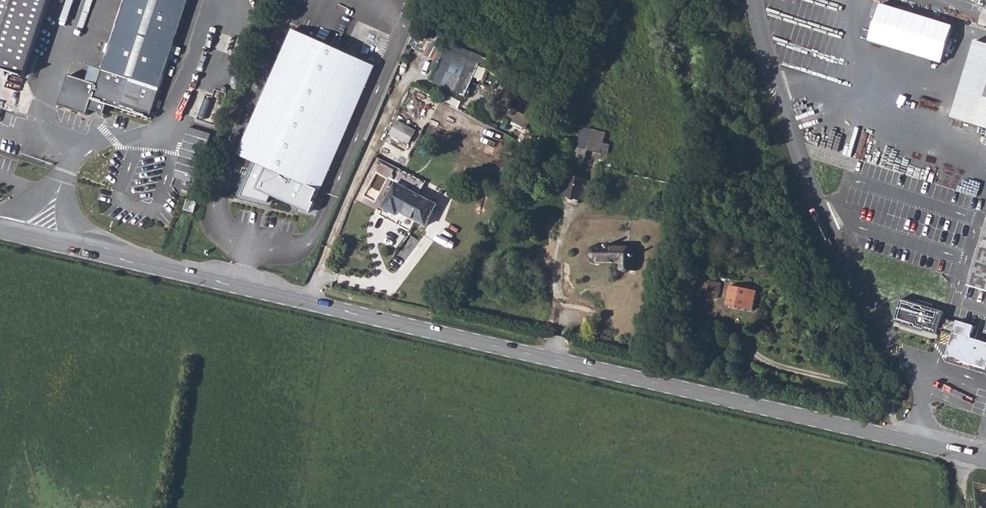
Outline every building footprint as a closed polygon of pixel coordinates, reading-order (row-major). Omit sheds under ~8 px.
[(31,79),(56,0),(0,0),(0,69),(31,79)] [(105,72),(93,69),(88,83),(70,77),(61,108),(89,117),(96,100),(156,118),(178,52),(184,35),(196,0),(130,0),(105,72)] [(903,51),(944,62),(955,24),(881,3),(870,41),(895,48),(893,55),(901,58),(903,51)] [(243,153),(234,173),(308,205),(317,185),(321,187),(324,180),(330,167),(377,67),(293,28),(239,151),(243,153)] [(452,43),(430,83),(462,99),(483,58),(452,43)] [(973,44),(951,116),(985,126),(985,46),(973,44)] [(434,98),(416,88),(407,103),(426,113),(434,98)] [(455,109),(442,102),(437,111),(451,118),(455,109)] [(426,115),(407,104),(398,119),(417,130),(426,115)] [(479,122),(465,115),(460,124),(474,131),(479,122)] [(416,131),(398,121),(389,136),(408,146),(416,131)] [(189,126),(176,177),(199,183),(212,132),(189,126)] [(584,127),(574,162),(583,164),(587,152),(600,155),(606,133),(584,127)] [(407,146),(389,137),(381,151),(399,161),(407,146)] [(397,182),(383,209),(397,217),(400,214),(427,228),(440,206),(419,194),(425,183),(402,171),(397,182)] [(570,175),(564,196),(582,200),(587,179),(570,175)] [(444,195),(431,188),(426,196),(440,204),(444,195)] [(184,211),(195,214),(197,203),(187,201),(184,211)] [(969,284),(985,289),(985,226),(969,284)] [(619,260),(619,268),(634,268),(636,245),(610,245),(608,241),(606,240),(604,241),(603,244),(596,244),(589,245),(587,247),(586,249),(586,255),(589,258),(595,259),(619,260)] [(704,274),(701,294),(716,297),(719,283),(713,281),(714,276),(704,274)] [(729,285),(725,304),(751,309),(755,290),(729,285)] [(960,321),(950,357),(985,368),(985,342),(974,338),(977,327),(960,321)]
